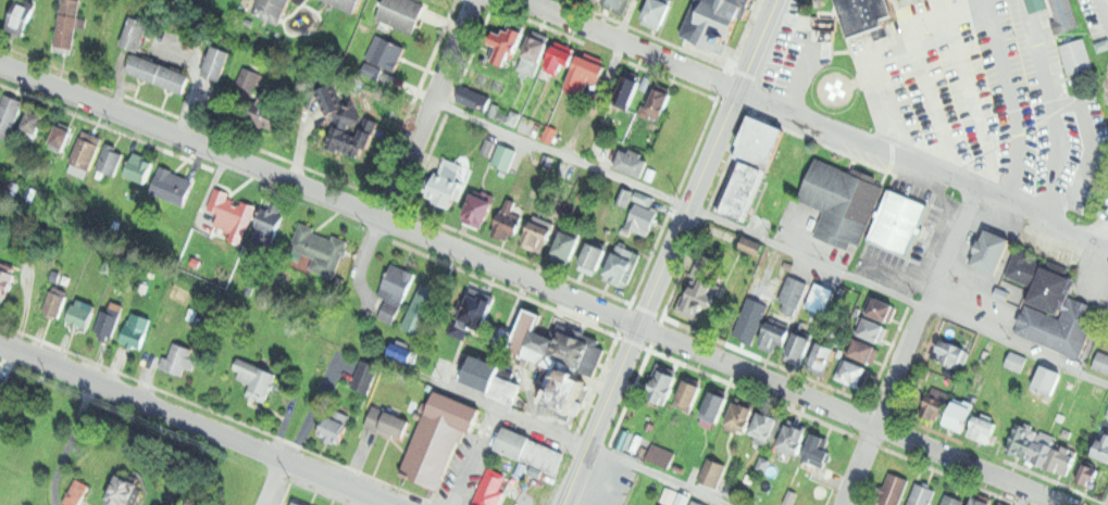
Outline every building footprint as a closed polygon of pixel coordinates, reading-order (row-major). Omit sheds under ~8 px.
[(7,26),(18,0),(35,0),(39,2),(26,34),(7,26)] [(251,14),(257,0),(290,0),(279,25),(251,14)] [(361,11),(334,0),(365,0),(361,11)] [(426,4),(416,0),(383,0),(376,16),(415,31),(426,4)] [(603,8),(607,0),(636,0),(627,18),(603,8)] [(640,25),(652,0),(663,0),(673,4),(660,33),(640,25)] [(680,35),(695,0),(746,0),(724,53),(680,35)] [(848,40),(884,27),(881,18),(894,14),(888,0),(833,0),(848,40)] [(1059,31),(1049,0),(1073,0),(1081,24),(1059,31)] [(55,50),(61,7),(82,9),(76,52),(55,50)] [(133,16),(151,24),(140,52),(122,46),(133,16)] [(514,24),(527,29),(518,53),(512,51),(507,64),(495,60),(501,46),(493,42),(498,29),(509,34),(514,24)] [(545,63),(526,54),(535,33),(555,40),(545,63)] [(394,78),(364,66),(377,35),(407,47),(394,78)] [(1062,47),(1082,40),(1094,79),(1074,86),(1062,47)] [(557,45),(557,43),(578,53),(573,66),(565,63),(563,68),(549,62),(557,45)] [(214,45),(234,51),(225,78),(204,72),(214,45)] [(161,83),(130,73),(136,55),(166,65),(161,83)] [(595,75),(586,93),(568,86),(582,56),(609,70),(605,79),(595,75)] [(248,62),(264,70),(252,96),(236,89),(248,62)] [(185,91),(161,83),(166,65),(191,74),(185,91)] [(632,105),(617,98),(627,73),(643,79),(632,105)] [(464,84),(491,98),(485,110),(458,97),(464,84)] [(314,91),(331,123),(324,146),(362,157),(374,119),(366,116),(365,121),(346,115),(331,85),(314,91)] [(656,86),(673,91),(665,114),(648,108),(656,86)] [(12,139),(0,135),(0,120),(11,92),(27,99),(12,139)] [(42,135),(24,128),(33,108),(50,115),(42,135)] [(515,126),(507,122),(513,111),(522,115),(515,126)] [(710,210),(750,112),(783,126),(743,224),(710,210)] [(67,149),(49,141),(58,119),(76,127),(67,149)] [(552,142),(541,138),(548,123),(560,128),(552,142)] [(94,171),(72,162),(82,137),(103,146),(94,171)] [(500,146),(516,152),(508,171),(491,164),(500,146)] [(117,176),(100,169),(109,147),(126,153),(117,176)] [(644,178),(613,164),(621,148),(651,161),(644,178)] [(146,185),(124,176),(132,157),(152,166),(146,185)] [(817,159),(801,199),(827,209),(817,235),(859,252),(885,186),(817,159)] [(152,193),(162,167),(187,177),(177,202),(152,193)] [(449,209),(429,200),(444,172),(463,181),(449,209)] [(622,186),(632,190),(625,205),(615,201),(622,186)] [(240,205),(242,200),(257,206),(254,212),(251,222),(245,236),(215,224),(220,212),(209,207),(216,187),(232,192),(228,201),(239,205),(240,205)] [(908,260),(866,243),(886,189),(930,206),(908,260)] [(487,227),(468,218),(477,192),(498,201),(487,227)] [(516,216),(523,219),(516,233),(509,230),(506,239),(493,233),(509,197),(522,202),(516,216)] [(647,236),(627,226),(638,203),(658,212),(647,236)] [(253,235),(276,245),(283,227),(260,217),(253,235)] [(543,248),(527,240),(537,218),(552,226),(543,248)] [(332,239),(333,235),(348,241),(334,277),(318,270),(309,266),(314,253),(291,243),(300,222),(314,227),(312,231),(332,239)] [(572,262),(556,255),(568,226),(585,233),(572,262)] [(997,277),(971,266),(987,229),(1013,240),(997,277)] [(761,256),(740,248),(746,235),(767,243),(761,256)] [(600,274),(581,265),(593,240),(611,249),(600,274)] [(627,287),(607,276),(623,244),(644,256),(627,287)] [(1047,266),(1076,278),(1060,314),(1029,300),(1035,286),(1007,274),(1018,248),(1049,262),(1047,266)] [(702,251),(719,258),(709,279),(723,286),(709,316),(685,305),(694,285),(687,282),(702,251)] [(401,306),(378,296),(394,262),(415,272),(401,306)] [(12,301),(0,296),(0,268),(2,263),(25,272),(12,301)] [(788,272),(807,280),(793,314),(773,305),(788,272)] [(48,287),(71,296),(61,318),(38,310),(48,287)] [(468,314),(476,293),(498,302),(486,330),(475,326),(469,341),(448,332),(458,310),(468,314)] [(891,320),(864,310),(872,293),(897,304),(891,320)] [(1082,358),(1016,330),(1028,303),(1063,319),(1073,296),(1104,310),(1082,358)] [(88,330),(65,320),(73,302),(95,312),(88,330)] [(527,356),(511,350),(528,307),(545,314),(538,331),(527,356)] [(113,337),(95,329),(103,308),(122,316),(113,337)] [(135,312),(153,319),(149,329),(141,349),(119,339),(126,320),(130,321),(135,312)] [(883,343),(851,329),(858,313),(889,327),(883,343)] [(779,343),(774,353),(757,345),(761,336),(770,317),(792,327),(784,345),(779,343)] [(593,382),(552,366),(547,364),(558,339),(563,324),(609,342),(593,382)] [(547,364),(527,356),(538,331),(558,339),(547,364)] [(801,365),(786,358),(797,332),(813,339),(801,365)] [(873,364),(847,353),(855,336),(881,346),(873,364)] [(388,353),(395,337),(423,349),(416,364),(388,353)] [(958,368),(938,359),(948,338),(968,348),(958,368)] [(829,371),(812,364),(823,340),(839,346),(829,371)] [(176,341),(196,350),(192,356),(201,361),(198,369),(189,366),(190,367),(187,376),(160,364),(164,355),(169,357),(176,341)] [(1098,351),(1107,355),(1107,374),(1092,367),(1098,351)] [(1005,367),(1011,352),(1029,358),(1022,375),(1005,367)] [(473,355),(507,369),(496,395),(462,382),(473,355)] [(864,390),(835,377),(844,355),(873,368),(864,390)] [(369,392),(352,386),(363,359),(379,366),(369,392)] [(254,377),(247,374),(250,365),(259,367),(260,364),(277,371),(265,403),(247,395),(254,377)] [(577,420),(537,405),(552,366),(593,382),(577,420)] [(1031,389),(1042,366),(1063,376),(1053,399),(1031,389)] [(655,392),(650,391),(658,367),(681,376),(672,399),(669,397),(665,404),(651,400),(655,392)] [(692,411),(676,406),(686,378),(700,383),(692,411)] [(437,389),(402,476),(440,491),(465,428),(476,432),(485,408),(437,389)] [(719,419),(704,414),(711,390),(727,394),(719,419)] [(932,420),(923,416),(934,390),(953,397),(945,417),(935,413),(932,420)] [(966,431),(946,421),(958,396),(979,407),(966,431)] [(734,402),(758,409),(751,428),(727,420),(734,402)] [(368,426),(375,405),(411,419),(402,440),(368,426)] [(339,444),(319,435),(331,406),(352,415),(339,444)] [(760,411),(781,417),(773,440),(752,433),(760,411)] [(994,446),(969,435),(979,414),(1003,425),(994,446)] [(789,420),(809,428),(799,455),(780,449),(789,420)] [(1036,437),(1039,429),(1060,439),(1072,444),(1069,450),(1081,455),(1074,468),(1063,463),(1058,474),(1046,468),(1026,458),(1032,447),(1025,445),(1020,456),(1006,450),(1019,421),(1033,427),(1030,434),(1036,437)] [(505,427),(533,438),(532,441),(563,454),(556,470),(525,457),(524,459),(496,449),(505,427)] [(825,446),(834,450),(830,463),(821,459),(820,463),(806,457),(813,433),(829,439),(825,446)] [(1107,439),(1107,436),(1107,458),(1093,451),(1099,435),(1107,439)] [(671,467),(648,458),(653,444),(676,453),(671,467)] [(709,457),(726,464),(718,488),(699,481),(709,457)] [(1092,479),(1090,484),(1075,478),(1084,460),(1097,467),(1096,470),(1100,472),(1097,481),(1092,479)] [(506,490),(499,504),(479,504),(473,503),(487,468),(506,475),(500,488),(506,490)] [(909,481),(899,504),(878,504),(875,504),(889,472),(909,481)] [(147,487),(138,504),(132,504),(130,504),(114,504),(117,498),(114,496),(124,476),(147,487)] [(92,485),(83,504),(66,504),(64,504),(77,478),(92,485)] [(936,491),(930,504),(907,504),(916,482),(936,491)] [(688,504),(688,492),(663,492),(663,504),(688,504)] [(966,502),(964,504),(941,504),(946,494),(966,502)]
